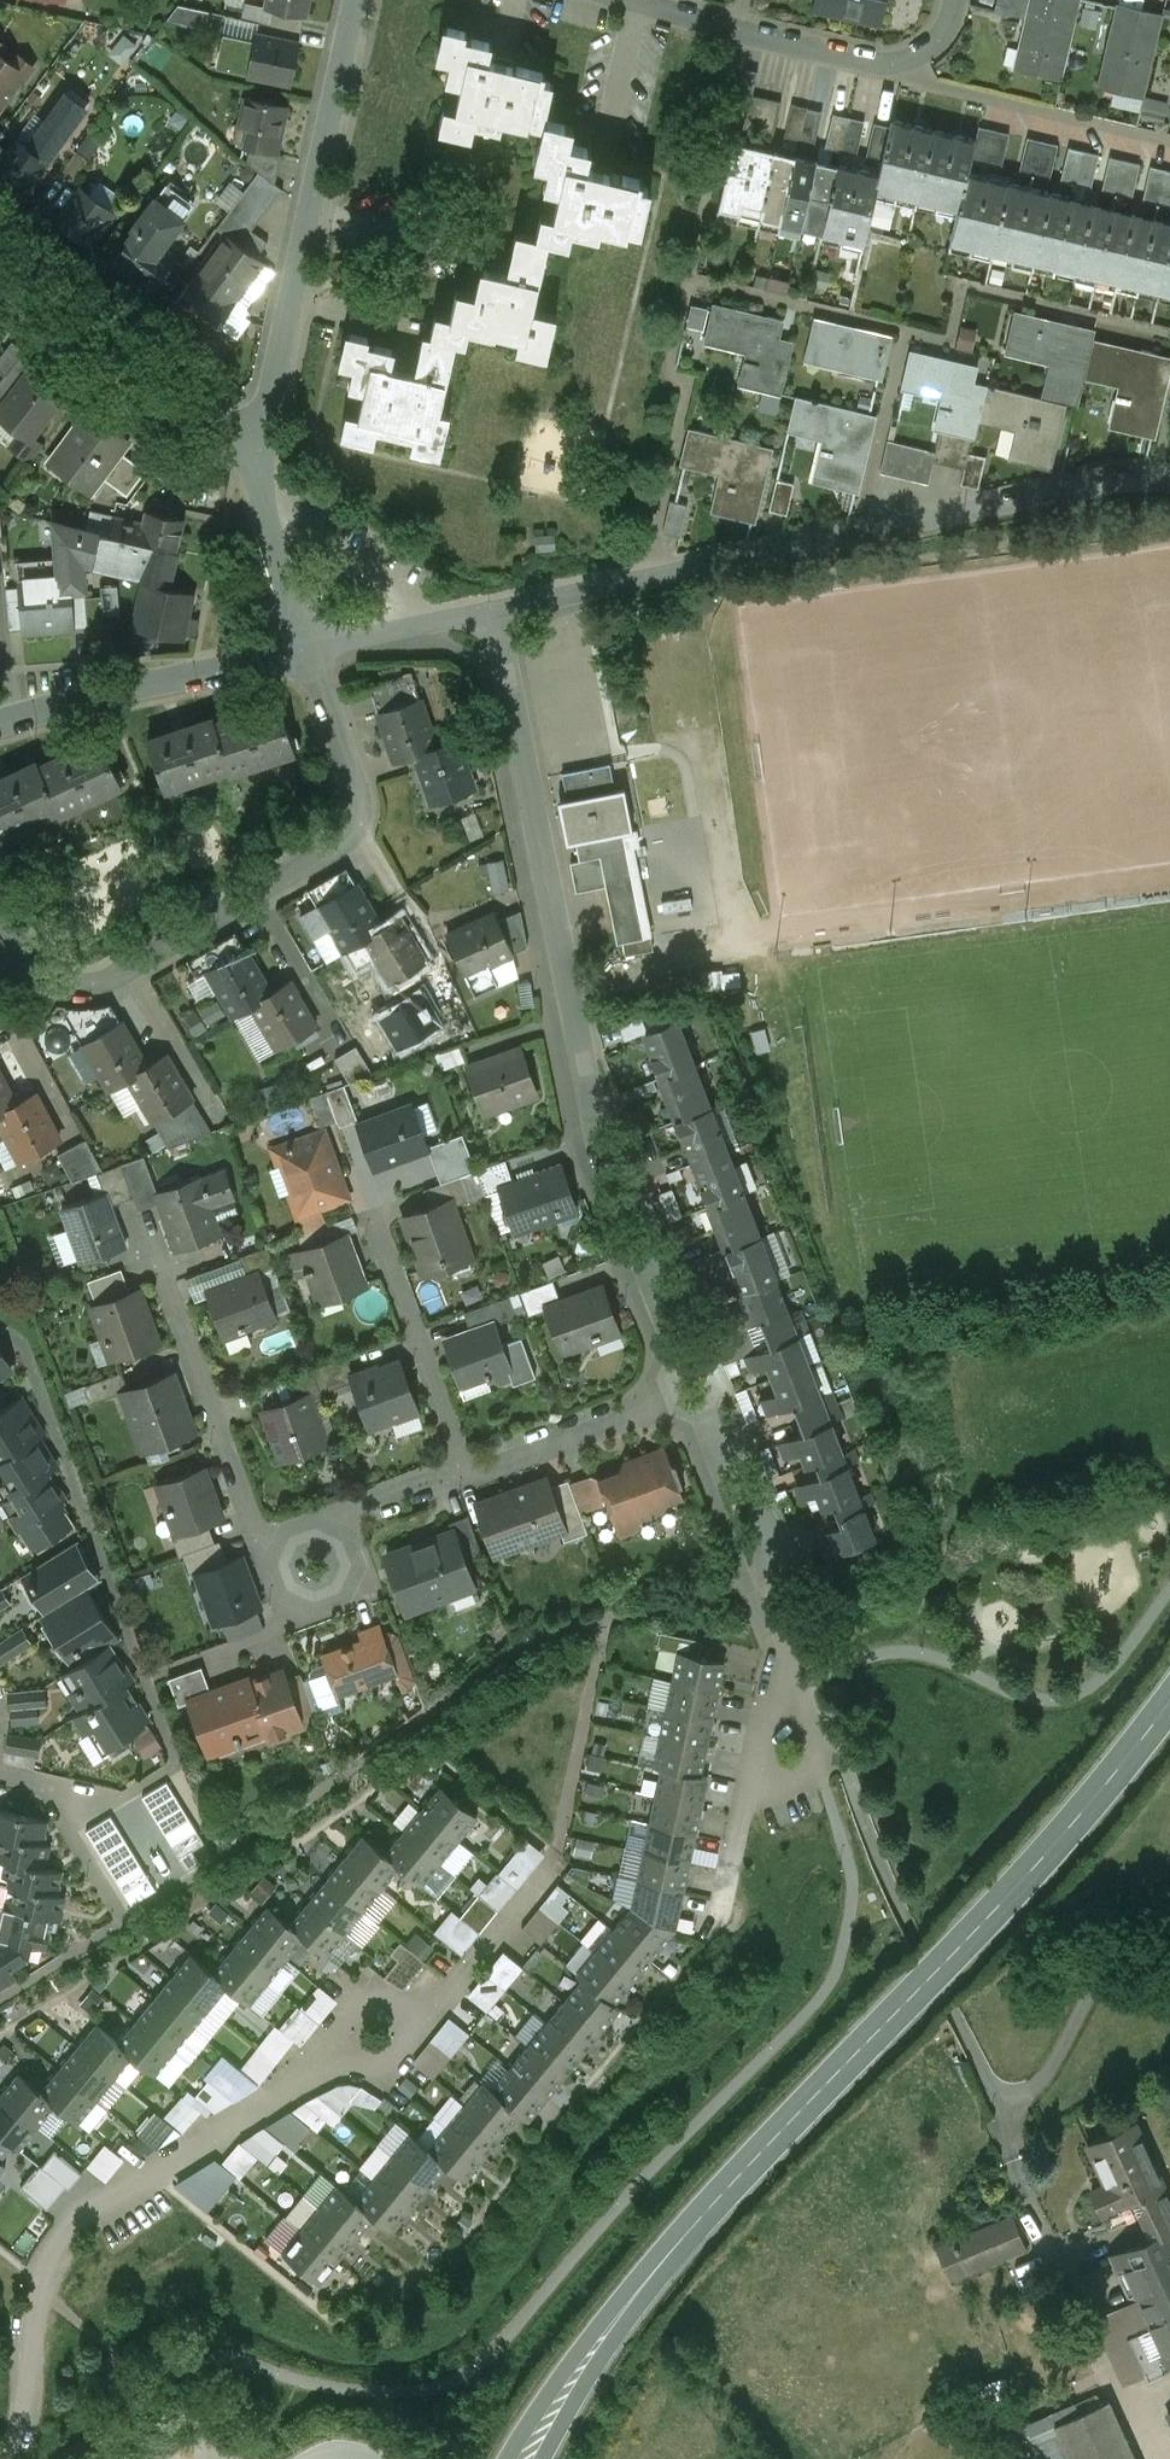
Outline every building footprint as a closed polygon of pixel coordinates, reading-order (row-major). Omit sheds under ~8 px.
[(265,5),(265,7),(272,8),(303,14),(305,15),(308,0),(266,0),(265,5)] [(814,11),(880,26),(886,0),(816,0),(814,11)] [(1014,0),(997,0),(995,11),(1026,18),(1029,4),(1014,0)] [(1029,4),(1026,18),(1016,63),(1064,74),(1081,0),(1030,0),(1029,4)] [(265,5),(245,1),(241,20),(269,26),(272,8),(265,7),(265,5)] [(208,12),(178,6),(167,20),(205,28),(208,12)] [(303,14),(272,8),(269,26),(300,33),(303,14)] [(1163,19),(1115,8),(1105,52),(1112,53),(1105,83),(1146,92),(1163,19)] [(493,46),(466,40),(467,33),(444,28),(437,60),(450,63),(446,83),(462,86),(456,111),(445,108),(440,131),(471,138),(474,125),(499,131),(501,123),(529,130),(530,126),(543,128),(545,122),(554,85),(544,82),(546,75),(489,62),(493,46)] [(296,44),(254,35),(253,42),(247,73),(288,82),(296,44)] [(253,42),(230,37),(224,69),(247,73),(253,42)] [(23,79),(25,81),(35,68),(21,58),(16,66),(0,55),(0,111),(23,79)] [(758,73),(745,70),(739,94),(751,96),(752,96),(758,73)] [(751,96),(739,94),(737,105),(748,108),(751,96)] [(17,139),(14,143),(0,162),(0,179),(23,196),(47,163),(65,139),(66,139),(87,110),(66,95),(46,123),(47,123),(29,148),(17,139)] [(752,96),(751,96),(748,108),(743,130),(773,137),(781,103),(752,96)] [(283,106),(245,98),(239,127),(245,128),(242,146),(249,147),(275,152),(279,133),(277,132),(283,106)] [(807,109),(792,106),(784,139),(800,143),(807,109)] [(823,112),(807,109),(800,143),(815,146),(823,112)] [(849,119),(834,115),(825,149),(842,153),(849,119)] [(865,122),(849,119),(842,153),(856,156),(865,122)] [(643,183),(587,170),(591,152),(570,147),(575,128),(545,122),(543,128),(534,167),(549,171),(544,190),(559,194),(554,218),(542,215),(537,238),(549,241),(569,245),(572,231),(598,237),(600,230),(627,236),(628,230),(641,233),(651,191),(642,188),(643,183)] [(912,127),(892,122),(882,162),(879,176),(876,189),(877,190),(875,200),(894,204),(912,127)] [(890,128),(874,124),(866,158),(882,162),(890,128)] [(923,127),(916,125),(914,127),(912,127),(894,204),(915,209),(933,132),(925,130),(925,129),(923,127)] [(1009,135),(979,128),(976,142),(971,161),(1002,168),(1009,135)] [(937,130),(935,132),(933,132),(915,209),(937,214),(955,137),(946,135),(944,132),(937,130)] [(14,143),(3,134),(0,137),(0,162),(14,143)] [(955,137),(937,214),(956,219),(959,209),(967,175),(968,175),(969,173),(971,161),(976,142),(966,140),(966,139),(964,137),(957,135),(955,137)] [(1058,146),(1028,139),(1020,172),(1050,179),(1058,146)] [(734,142),(716,220),(737,225),(755,147),(734,142)] [(275,152),(249,147),(246,163),(258,174),(275,186),(281,154),(275,152)] [(755,147),(737,225),(758,230),(776,152),(755,147)] [(1084,152),(1069,148),(1061,182),(1076,186),(1084,152)] [(776,152),(758,230),(778,234),(796,157),(776,152)] [(1099,155),(1084,152),(1076,186),(1091,189),(1099,155)] [(817,162),(796,157),(778,234),(799,239),(817,162)] [(1140,165),(1110,158),(1102,192),(1132,199),(1140,165)] [(838,166),(817,162),(799,239),(820,244),(838,166)] [(820,244),(815,266),(816,267),(822,244),(840,248),(858,171),(838,166),(820,244)] [(1151,167),(1143,201),(1169,207),(1169,172),(1151,167)] [(879,176),(858,171),(840,248),(861,253),(856,275),(857,276),(875,200),(877,190),(876,189),(879,176)] [(967,175),(959,209),(956,219),(951,243),(972,247),(969,257),(971,257),(989,180),(979,178),(978,175),(969,173),(968,175),(967,175)] [(275,186),(258,174),(216,231),(225,237),(225,236),(256,259),(268,243),(253,232),(282,192),(275,186)] [(989,180),(971,257),(991,262),(986,285),(987,285),(992,263),(1010,185),(989,180)] [(187,200),(167,185),(133,231),(135,232),(137,230),(153,241),(163,226),(166,228),(187,200)] [(1010,185),(992,263),(1013,267),(1031,190),(1010,185)] [(114,212),(82,190),(58,223),(89,246),(114,212)] [(1031,190),(1013,267),(1032,272),(1027,294),(1028,295),(1033,272),(1051,195),(1031,190)] [(1051,195),(1033,272),(1052,276),(1047,299),(1050,300),(1055,277),(1073,200),(1051,195)] [(1073,200),(1055,277),(1074,281),(1068,304),(1070,304),(1075,282),(1093,205),(1073,200)] [(1093,205),(1075,282),(1094,286),(1089,309),(1091,309),(1096,286),(1114,209),(1093,205)] [(1114,209),(1096,286),(1115,291),(1133,214),(1114,209)] [(1133,214),(1115,291),(1136,296),(1154,219),(1133,214)] [(1136,296),(1157,301),(1169,243),(1169,223),(1154,219),(1136,296)] [(115,230),(95,257),(111,268),(114,264),(113,263),(129,240),(115,230)] [(153,241),(137,230),(129,240),(113,263),(114,264),(151,290),(175,257),(153,241)] [(507,276),(480,270),(475,294),(457,290),(451,316),(437,313),(431,337),(456,342),(466,345),(469,330),(496,336),(497,332),(520,337),(516,351),(546,358),(556,317),(533,312),(549,241),(537,238),(517,233),(507,276)] [(225,237),(197,275),(196,275),(172,307),(210,336),(235,303),(234,302),(262,264),(256,259),(225,236),(225,237)] [(1157,301),(1158,301),(1161,292),(1169,294),(1169,243),(1157,301)] [(760,273),(757,286),(790,294),(793,282),(760,273)] [(766,322),(717,310),(709,340),(755,351),(746,389),(782,397),(792,355),(779,352),(786,322),(768,318),(766,322)] [(1092,344),(1060,336),(1063,327),(1019,316),(1011,348),(1058,359),(1048,400),(1058,403),(1077,407),(1085,374),(1092,344)] [(875,337),(814,323),(807,356),(842,364),(841,371),(877,379),(885,348),(873,345),(875,337)] [(977,350),(979,329),(962,327),(960,348),(977,350)] [(414,375),(391,369),(395,352),(368,346),(369,341),(347,335),(339,367),(353,370),(348,390),(363,394),(358,418),(346,415),(341,438),(373,445),(376,432),(412,440),(410,449),(439,456),(448,415),(440,413),(456,342),(431,337),(424,335),(414,375)] [(0,359),(0,373),(6,377),(25,352),(13,342),(0,359)] [(1140,355),(1092,344),(1085,374),(1127,383),(1118,423),(1155,431),(1165,387),(1151,384),(1158,355),(1141,351),(1140,355)] [(0,385),(0,404),(3,406),(30,370),(32,371),(39,362),(25,352),(6,377),(0,385)] [(979,370),(914,355),(906,386),(949,396),(941,432),(977,440),(983,416),(987,401),(973,398),(979,370)] [(0,410),(0,417),(40,448),(29,463),(30,464),(43,447),(31,439),(64,395),(32,371),(30,370),(3,406),(0,410)] [(1048,400),(990,387),(987,401),(983,416),(1023,425),(1015,458),(1049,465),(1058,428),(1053,427),(1058,403),(1048,400)] [(862,414),(796,398),(789,427),(831,437),(828,451),(821,450),(820,453),(827,455),(822,478),(856,487),(866,443),(856,440),(862,414)] [(87,412),(56,455),(76,470),(71,476),(92,492),(102,478),(121,453),(128,443),(87,412)] [(758,445),(692,430),(685,460),(727,470),(718,507),(753,515),(763,475),(751,473),(758,445)] [(904,445),(888,441),(880,474),(896,478),(904,445)] [(920,449),(904,445),(896,478),(912,481),(920,449)] [(936,452),(920,449),(912,481),(928,485),(936,452)] [(146,471),(121,453),(102,478),(127,497),(146,471)] [(794,484),(777,480),(769,510),(786,514),(794,484)] [(670,502),(663,532),(680,537),(687,506),(670,502)] [(114,517),(91,512),(87,531),(110,537),(114,517)] [(184,520),(147,512),(144,524),(140,543),(177,551),(184,520)] [(144,524),(114,517),(110,537),(140,543),(144,524)] [(87,531),(55,522),(54,522),(59,576),(68,575),(70,592),(86,591),(84,564),(83,550),(87,532),(87,531)] [(110,537),(87,532),(83,550),(84,564),(171,583),(178,551),(177,551),(140,543),(110,537)] [(40,582),(20,583),(22,601),(24,630),(24,633),(27,633),(26,630),(56,628),(56,625),(70,624),(71,629),(73,629),(70,592),(68,575),(59,576),(40,578),(40,582)] [(192,596),(145,585),(135,628),(182,639),(192,596)] [(86,591),(70,592),(73,629),(88,628),(89,628),(86,598),(86,591)] [(101,597),(86,598),(89,628),(88,628),(88,636),(104,634),(101,597)] [(22,601),(7,602),(10,632),(24,630),(22,601)] [(411,672),(369,686),(378,713),(420,699),(411,672)] [(420,699),(378,713),(395,762),(415,755),(437,748),(420,699)] [(277,703),(214,724),(213,720),(149,741),(165,789),(213,774),(210,767),(226,762),(227,767),(243,762),(245,769),(294,752),(277,703)] [(42,767),(40,763),(0,781),(0,839),(45,817),(42,812),(57,805),(59,810),(74,803),(77,809),(122,788),(100,740),(42,767)] [(623,740),(612,742),(614,753),(626,751),(623,740)] [(437,748),(415,755),(432,804),(474,790),(457,741),(437,748)] [(644,940),(626,849),(617,851),(600,767),(561,775),(579,862),(599,858),(616,945),(622,944),(644,940)] [(505,857),(486,863),(496,893),(515,886),(505,857)] [(347,867),(308,890),(317,907),(318,906),(357,884),(347,867)] [(357,884),(318,906),(330,928),(343,951),(362,940),(382,928),(357,884)] [(317,907),(300,916),(313,938),(330,928),(318,906),(317,907)] [(521,911),(498,921),(513,954),(528,947),(521,911)] [(494,914),(447,935),(465,975),(466,976),(489,966),(513,954),(498,921),(494,914)] [(382,928),(362,940),(388,984),(427,962),(401,917),(382,928)] [(644,940),(622,944),(625,958),(654,952),(651,938),(644,940)] [(245,950),(207,972),(233,1016),(251,1006),(271,994),(245,950)] [(489,966),(466,976),(465,975),(475,996),(498,986),(489,966)] [(726,974),(696,977),(698,993),(728,989),(726,974)] [(271,994),(251,1006),(277,1050),(316,1027),(290,983),(271,994)] [(98,1008),(84,1010),(66,1008),(65,1015),(83,1045),(121,1023),(111,1005),(98,1008)] [(676,1022),(646,1034),(655,1057),(651,1059),(659,1079),(662,1078),(663,1077),(693,1066),(676,1022)] [(121,1023),(83,1045),(109,1091),(128,1080),(127,1079),(147,1067),(121,1023)] [(356,1046),(335,1059),(350,1084),(373,1075),(356,1046)] [(519,1049),(467,1068),(484,1115),(536,1097),(519,1049)] [(147,1067),(127,1079),(128,1080),(154,1123),(192,1100),(166,1056),(147,1067)] [(693,1066),(663,1077),(662,1078),(671,1100),(670,1101),(677,1121),(709,1109),(693,1066)] [(0,1075),(0,1115),(17,1106),(0,1075)] [(345,1085),(326,1092),(336,1121),(339,1127),(357,1121),(345,1085)] [(326,1092),(308,1099),(318,1128),(336,1121),(326,1092)] [(0,1116),(0,1126),(19,1163),(58,1143),(34,1097),(0,1116)] [(709,1109),(677,1121),(675,1122),(683,1142),(687,1141),(696,1163),(726,1152),(709,1109)] [(395,1114),(358,1127),(373,1167),(427,1148),(415,1116),(398,1123),(395,1114)] [(445,1182),(480,1169),(466,1132),(431,1145),(445,1182)] [(322,1133),(279,1149),(276,1155),(298,1215),(346,1198),(322,1133)] [(86,1140),(58,1156),(72,1183),(97,1174),(103,1172),(86,1140)] [(726,1152),(696,1163),(704,1187),(701,1188),(709,1208),(710,1208),(710,1207),(742,1195),(726,1152)] [(144,1157),(121,1165),(122,1166),(134,1198),(139,1211),(159,1204),(155,1194),(157,1193),(144,1157)] [(505,1161),(476,1171),(485,1196),(499,1191),(499,1189),(513,1184),(512,1181),(505,1161)] [(560,1164),(512,1181),(513,1184),(499,1189),(499,1191),(515,1234),(562,1217),(560,1210),(574,1204),(560,1164)] [(103,1172),(97,1174),(104,1194),(106,1193),(111,1207),(134,1198),(122,1166),(121,1165),(103,1172)] [(157,1193),(155,1194),(159,1204),(176,1252),(221,1236),(209,1205),(234,1196),(225,1172),(201,1181),(200,1178),(157,1193)] [(459,1177),(423,1191),(430,1209),(450,1201),(453,1208),(469,1202),(459,1177)] [(104,1194),(61,1210),(81,1263),(126,1247),(111,1207),(106,1193),(104,1194)] [(742,1195),(710,1207),(710,1208),(718,1228),(720,1227),(728,1249),(728,1250),(759,1238),(742,1195)] [(430,1209),(402,1218),(424,1277),(472,1260),(453,1208),(450,1201),(430,1209)] [(333,1224),(297,1237),(303,1251),(338,1238),(333,1224)] [(303,1251),(288,1257),(296,1279),(310,1273),(319,1296),(337,1289),(340,1296),(367,1286),(355,1255),(357,1254),(350,1234),(338,1238),(303,1251)] [(759,1238),(728,1250),(728,1249),(725,1250),(733,1271),(736,1270),(744,1291),(745,1293),(775,1281),(759,1238)] [(267,1247),(240,1257),(248,1277),(258,1273),(259,1274),(275,1268),(267,1247)] [(121,1270),(88,1282),(96,1304),(129,1292),(121,1270)] [(248,1277),(207,1292),(222,1333),(239,1327),(241,1333),(247,1330),(247,1329),(276,1319),(259,1274),(258,1273),(248,1277)] [(775,1281),(745,1293),(744,1291),(741,1293),(753,1323),(761,1320),(766,1334),(792,1324),(775,1281)] [(553,1282),(521,1294),(529,1316),(547,1310),(546,1307),(561,1302),(553,1282)] [(561,1302),(546,1307),(547,1310),(563,1354),(619,1334),(601,1287),(561,1302)] [(96,1304),(91,1306),(104,1344),(110,1344),(116,1358),(158,1343),(138,1289),(129,1292),(96,1304)] [(472,1336),(452,1343),(451,1347),(453,1352),(455,1353),(458,1361),(454,1363),(459,1379),(466,1381),(486,1374),(489,1381),(490,1381),(502,1387),(515,1382),(494,1326),(510,1320),(503,1300),(464,1314),(472,1336)] [(720,1321),(710,1325),(714,1338),(725,1334),(720,1321)] [(792,1324),(766,1334),(771,1347),(763,1350),(774,1380),(808,1367),(792,1324)] [(605,1353),(628,1345),(624,1336),(602,1343),(605,1353)] [(346,1357),(312,1370),(321,1394),(353,1382),(352,1380),(354,1380),(346,1357)] [(9,1373),(0,1359),(0,1379),(9,1373)] [(736,1361),(725,1365),(730,1378),(741,1373),(736,1361)] [(354,1380),(352,1380),(353,1382),(370,1428),(417,1410),(399,1363),(354,1380)] [(808,1367),(774,1380),(786,1409),(794,1406),(799,1420),(838,1405),(833,1392),(820,1397),(808,1367)] [(122,1372),(83,1387),(90,1405),(125,1392),(128,1391),(122,1372)] [(128,1391),(125,1392),(132,1412),(139,1430),(150,1426),(157,1446),(177,1439),(173,1428),(186,1423),(178,1400),(180,1398),(181,1395),(180,1392),(179,1390),(177,1389),(174,1389),(170,1376),(128,1391)] [(132,1412),(125,1392),(119,1394),(127,1414),(132,1412)] [(306,1395),(265,1410),(284,1462),(325,1447),(306,1395)] [(0,1412),(0,1462),(37,1438),(45,1433),(22,1397),(0,1412)] [(838,1405),(799,1420),(804,1433),(796,1437),(808,1467),(816,1464),(815,1463),(841,1453),(830,1424),(843,1419),(838,1405)] [(754,1407),(743,1412),(748,1424),(759,1420),(754,1407)] [(0,1462),(0,1488),(7,1500),(50,1472),(56,1468),(37,1438),(0,1462)] [(665,1446),(624,1462),(619,1472),(598,1479),(592,1476),(590,1476),(591,1477),(592,1477),(597,1480),(592,1482),(601,1507),(607,1505),(612,1519),(620,1523),(633,1518),(640,1521),(647,1519),(650,1519),(651,1521),(650,1522),(650,1523),(656,1521),(656,1520),(655,1520),(654,1517),(656,1516),(655,1516),(663,1513),(667,1506),(684,1499),(680,1488),(684,1487),(676,1465),(671,1463),(665,1446)] [(769,1447),(758,1451),(763,1464),(774,1459),(769,1447)] [(841,1453),(815,1463),(816,1464),(821,1476),(813,1480),(824,1510),(834,1506),(833,1505),(858,1496),(846,1466),(860,1461),(855,1449),(842,1454),(841,1453)] [(205,1468),(158,1485),(174,1532),(175,1535),(208,1523),(223,1518),(205,1468)] [(50,1472),(7,1500),(16,1514),(8,1519),(16,1534),(22,1531),(34,1550),(75,1525),(63,1505),(67,1503),(59,1490),(61,1489),(50,1472)] [(544,1480),(479,1504),(498,1555),(561,1532),(566,1530),(550,1488),(547,1489),(544,1480)] [(588,1533),(569,1481),(550,1488),(566,1530),(561,1532),(565,1542),(588,1533)] [(786,1490),(775,1494),(780,1507),(791,1502),(786,1490)] [(858,1496),(833,1505),(834,1506),(841,1525),(829,1530),(838,1554),(874,1540),(862,1509),(876,1504),(872,1492),(858,1497),(858,1496)] [(483,1557),(468,1516),(449,1524),(452,1533),(455,1532),(465,1563),(483,1557)] [(208,1523),(175,1535),(174,1532),(171,1534),(179,1557),(183,1555),(215,1544),(208,1523)] [(452,1533),(386,1558),(406,1611),(473,1586),(465,1563),(455,1532),(452,1533)] [(215,1544),(183,1555),(191,1577),(197,1574),(196,1573),(227,1562),(220,1542),(215,1544)] [(72,1544),(25,1574),(48,1612),(85,1590),(96,1583),(91,1575),(96,1572),(90,1564),(86,1566),(74,1548),(72,1544)] [(227,1562),(196,1573),(197,1574),(204,1595),(211,1593),(221,1621),(260,1607),(242,1557),(227,1562)] [(0,1590),(0,1610),(10,1604),(1,1589),(0,1590)] [(48,1612),(47,1614),(55,1627),(49,1630),(73,1668),(110,1644),(116,1640),(85,1590),(48,1612)] [(362,1641),(322,1656),(325,1662),(337,1694),(338,1694),(395,1673),(396,1672),(393,1664),(380,1627),(360,1635),(362,1641)] [(0,1643),(0,1663),(1,1665),(31,1645),(21,1630),(0,1643)] [(73,1668),(57,1678),(80,1714),(126,1685),(134,1680),(133,1678),(129,1680),(121,1666),(123,1665),(110,1644),(73,1668)] [(699,1657),(678,1652),(672,1681),(718,1691),(719,1691),(725,1662),(699,1657)] [(406,1659),(393,1664),(396,1672),(395,1673),(402,1692),(410,1689),(410,1688),(414,1680),(406,1659)] [(325,1662),(314,1667),(309,1671),(309,1678),(302,1680),(313,1711),(313,1712),(320,1709),(325,1714),(331,1714),(344,1709),(338,1694),(337,1694),(325,1662)] [(201,1667),(168,1679),(178,1706),(191,1702),(211,1694),(210,1692),(201,1667)] [(282,1669),(249,1681),(268,1733),(267,1734),(270,1742),(289,1736),(288,1731),(303,1726),(299,1716),(286,1680),(282,1669)] [(302,1680),(300,1675),(286,1680),(299,1716),(313,1711),(302,1680)] [(248,1678),(210,1692),(211,1694),(191,1702),(203,1732),(209,1730),(216,1749),(235,1742),(236,1744),(267,1734),(268,1733),(249,1681),(248,1678)] [(718,1691),(673,1682),(667,1710),(712,1719),(718,1691)] [(80,1714),(72,1719),(83,1737),(94,1730),(106,1750),(148,1724),(142,1715),(138,1718),(131,1706),(137,1702),(126,1685),(80,1714)] [(43,1689),(9,1692),(11,1710),(45,1707),(43,1689)] [(667,1710),(666,1710),(660,1738),(707,1747),(713,1719),(712,1719),(667,1710)] [(39,1741),(10,1736),(7,1752),(37,1757),(39,1741)] [(707,1747),(660,1738),(654,1767),(662,1768),(662,1767),(701,1776),(701,1775),(707,1747)] [(701,1776),(662,1767),(662,1768),(656,1795),(702,1805),(708,1777),(701,1775),(701,1776)] [(167,1782),(143,1797),(151,1809),(174,1795),(167,1782)] [(478,1818),(441,1788),(422,1811),(459,1841),(478,1818)] [(182,1807),(174,1795),(151,1809),(158,1821),(182,1807)] [(656,1795),(650,1823),(696,1833),(702,1805),(656,1795)] [(182,1807),(158,1821),(166,1834),(190,1819),(182,1807)] [(0,1810),(0,1836),(1,1837),(2,1836),(41,1845),(42,1843),(44,1834),(45,1834),(48,1822),(0,1810)] [(459,1841),(422,1811),(404,1833),(440,1863),(441,1863),(459,1841)] [(118,1828),(111,1817),(87,1831),(94,1843),(118,1828)] [(197,1831),(190,1819),(166,1834),(173,1846),(197,1831)] [(696,1833),(650,1823),(644,1852),(690,1861),(696,1833)] [(118,1828),(94,1843),(102,1855),(126,1841),(118,1828)] [(197,1831),(173,1846),(181,1858),(205,1843),(197,1831)] [(440,1863),(404,1833),(387,1855),(386,1856),(400,1867),(400,1868),(422,1885),(440,1863)] [(2,1836),(1,1837),(0,1843),(0,1860),(13,1863),(13,1862),(44,1869),(45,1868),(47,1858),(49,1858),(51,1846),(42,1843),(41,1845),(2,1836)] [(387,1855),(364,1836),(345,1859),(345,1860),(381,1889),(382,1889),(400,1868),(400,1867),(386,1856),(387,1855)] [(437,1928),(463,1951),(549,1854),(530,1837),(486,1887),(486,1888),(463,1914),(456,1908),(437,1928)] [(133,1853),(126,1841),(102,1855),(109,1867),(133,1853)] [(690,1861),(644,1852),(638,1880),(684,1889),(690,1861)] [(133,1853),(109,1867),(117,1880),(141,1865),(133,1853)] [(345,1860),(327,1882),(363,1911),(381,1889),(345,1860)] [(44,1869),(13,1862),(13,1863),(8,1886),(16,1888),(11,1909),(51,1918),(59,1920),(61,1909),(63,1910),(66,1897),(56,1895),(59,1885),(60,1886),(63,1872),(45,1868),(44,1869)] [(148,1878),(141,1865),(117,1880),(124,1892),(148,1878)] [(156,1890),(148,1878),(124,1892),(132,1904),(156,1890)] [(684,1889),(638,1880),(632,1908),(676,1929),(684,1889)] [(327,1882),(309,1904),(345,1934),(346,1934),(364,1912),(363,1911),(327,1882)] [(345,1934),(309,1904),(291,1926),(305,1938),(327,1956),(345,1934)] [(525,1927),(544,1942),(561,1920),(542,1905),(525,1927)] [(0,1907),(0,1908),(0,1939),(31,1947),(44,1950),(51,1918),(11,1909),(0,1907)] [(291,1926),(269,1907),(250,1930),(286,1960),(287,1960),(305,1938),(291,1926)] [(632,1908),(614,1930),(651,1960),(676,1929),(632,1908)] [(286,1960),(250,1930),(232,1953),(268,1982),(286,1960)] [(651,1960),(614,1930),(596,1952),(632,1982),(651,1960)] [(417,1931),(408,1944),(428,1957),(437,1944),(417,1931)] [(0,1939),(0,1988),(19,1977),(13,1968),(28,1958),(31,1947),(0,1939)] [(406,1944),(386,1973),(407,1987),(427,1958),(406,1944)] [(473,1997),(495,2011),(525,1962),(503,1949),(473,1997)] [(232,1953),(232,1952),(214,1973),(214,1974),(228,1986),(227,1987),(250,2005),(269,1982),(268,1982),(232,1953)] [(632,1982),(596,1952),(577,1975),(583,1980),(583,1979),(614,2005),(614,2004),(632,1982)] [(214,1973),(192,1955),(173,1978),(210,2009),(227,1987),(228,1986),(214,1974),(214,1973)] [(210,2009),(173,1978),(155,2001),(192,2031),(210,2009)] [(614,2005),(583,1979),(583,1980),(565,2002),(601,2031),(620,2009),(614,2004),(614,2005)] [(319,1980),(246,2068),(226,2052),(170,2119),(158,2110),(141,2131),(166,2151),(203,2107),(223,2124),(295,2037),(304,2045),(342,1999),(319,1980)] [(192,2031),(155,2001),(137,2023),(173,2053),(174,2053),(192,2031)] [(565,2002),(565,2001),(547,2024),(583,2053),(584,2054),(602,2032),(601,2031),(565,2002)] [(437,2077),(473,2032),(452,2015),(416,2060),(437,2077)] [(173,2053),(137,2023),(119,2045),(133,2057),(132,2057),(155,2075),(173,2053)] [(583,2053),(547,2024),(529,2046),(565,2076),(583,2053)] [(119,2045),(97,2027),(78,2049),(115,2079),(132,2057),(133,2057),(119,2045)] [(529,2046),(510,2068),(547,2098),(565,2076),(529,2046)] [(78,2049),(60,2071),(97,2102),(115,2079),(78,2049)] [(547,2098),(510,2068),(493,2090),(492,2090),(520,2113),(520,2114),(528,2121),(547,2098)] [(97,2102),(60,2071),(42,2093),(41,2094),(56,2106),(56,2107),(78,2125),(97,2102)] [(362,2073),(276,2120),(290,2145),(376,2098),(362,2073)] [(42,2093),(20,2074),(1,2098),(38,2128),(56,2107),(56,2106),(41,2094),(42,2093)] [(520,2113),(492,2090),(493,2090),(484,2083),(466,2106),(502,2135),(502,2136),(520,2114),(520,2113)] [(1,2098),(0,2099),(0,2134),(14,2145),(13,2146),(19,2151),(38,2128),(1,2098)] [(502,2135),(466,2106),(448,2128),(484,2157),(502,2135)] [(266,2151),(274,2158),(289,2141),(264,2120),(228,2162),(244,2176),(266,2151)] [(1133,2123),(1086,2145),(1105,2186),(1091,2193),(1101,2214),(1132,2200),(1162,2186),(1133,2123)] [(448,2128),(447,2128),(430,2149),(429,2150),(447,2165),(447,2166),(465,2181),(484,2158),(484,2157),(448,2128)] [(6,2167),(0,2162),(13,2146),(14,2145),(0,2134),(0,2174),(6,2167)] [(430,2149),(411,2134),(393,2157),(393,2158),(429,2187),(447,2166),(447,2165),(429,2150),(430,2149)] [(112,2181),(126,2155),(105,2143),(91,2169),(112,2181)] [(56,2149),(25,2186),(52,2209),(83,2171),(56,2149)] [(214,2152),(182,2187),(209,2211),(241,2175),(214,2152)] [(429,2187),(393,2158),(375,2180),(411,2209),(429,2187)] [(411,2209),(375,2180),(357,2201),(357,2202),(374,2217),(392,2232),(411,2209)] [(357,2201),(338,2186),(319,2209),(356,2239),(374,2217),(357,2202),(357,2201)] [(1132,2200),(1150,2238),(1169,2228),(1169,2202),(1162,2186),(1132,2200)] [(356,2239),(319,2209),(301,2231),(338,2261),(356,2239)] [(1010,2219),(955,2243),(967,2271),(1002,2256),(1022,2247),(1010,2219)] [(1150,2238),(1112,2255),(1133,2301),(1096,2318),(1123,2379),(1169,2358),(1169,2228),(1150,2238)] [(338,2261),(301,2231),(283,2254),(319,2284),(338,2261)] [(1053,2424),(1070,2458),(1134,2458),(1107,2399),(1053,2424)]
